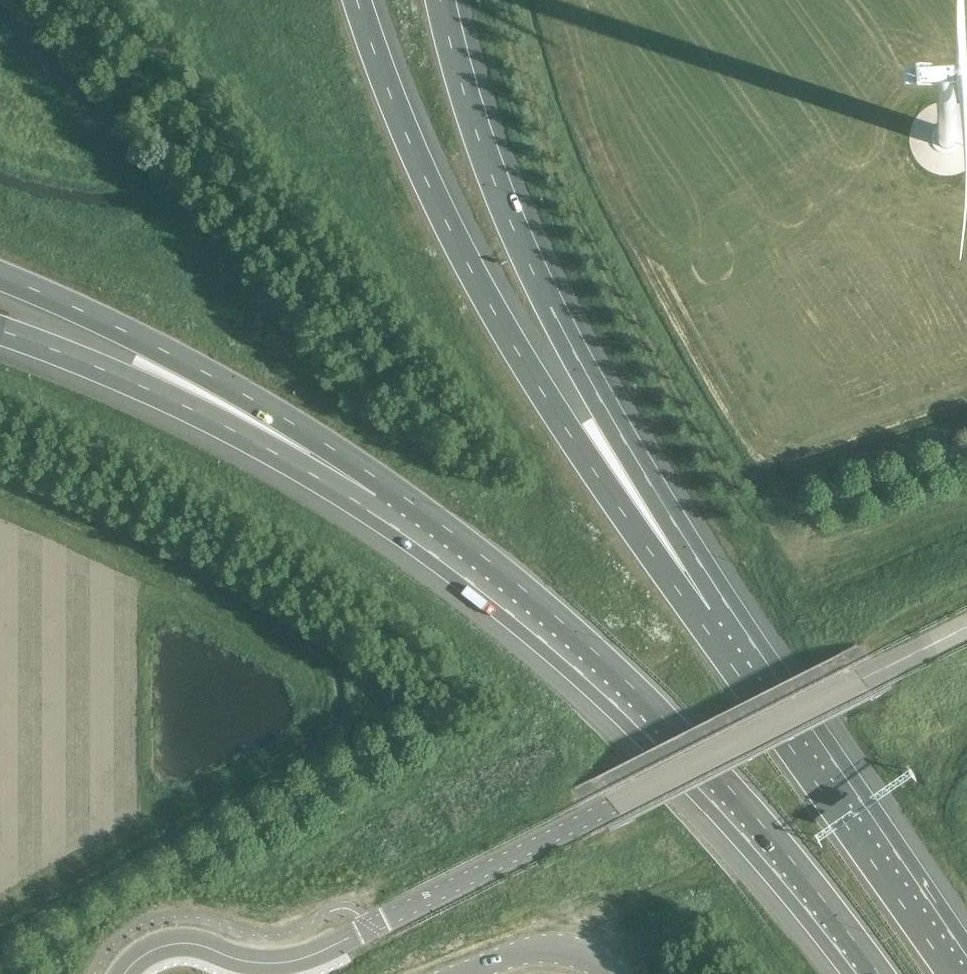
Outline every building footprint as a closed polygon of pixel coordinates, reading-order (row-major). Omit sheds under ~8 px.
[(936,136),(936,138),(936,140),(936,141),(937,143),(938,145),(939,146),(940,147),(942,148),(943,149),(945,149),(947,149),(949,149),(951,148),(952,147),(954,146),(955,145),(956,143),(957,142),(957,140),(957,138),(957,136),(956,135),(956,133),(955,131),(953,130),(952,129),(950,128),(948,128),(947,128),(945,128),(943,128),(941,129),(940,130),(938,131),(937,133),(936,134),(936,136)]
